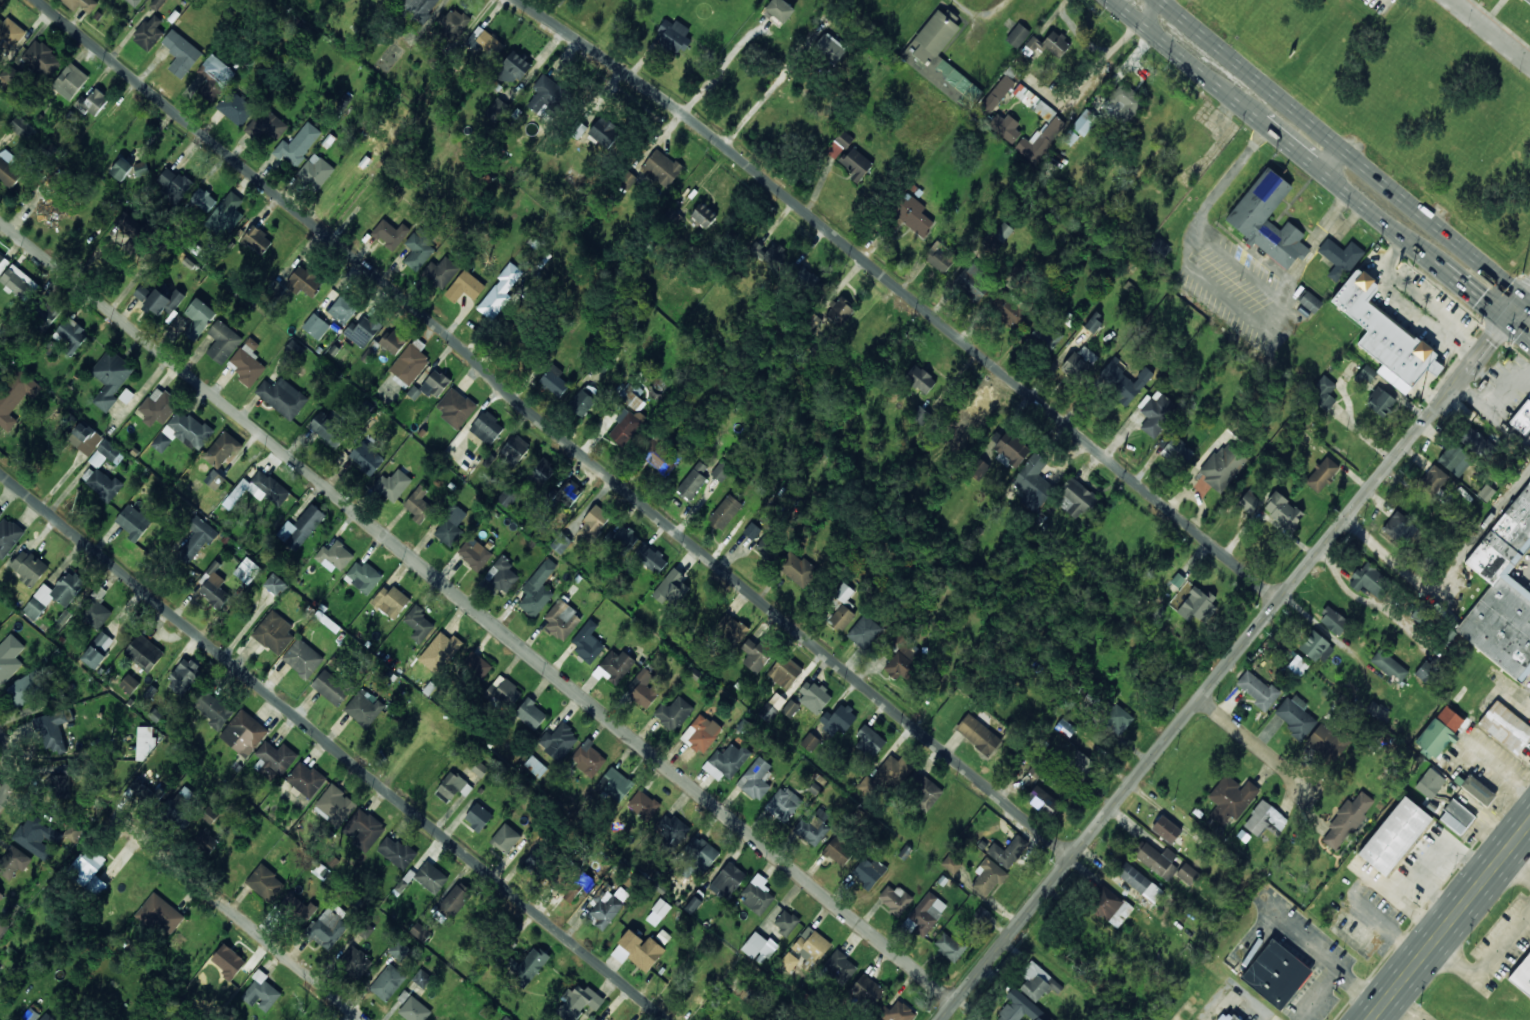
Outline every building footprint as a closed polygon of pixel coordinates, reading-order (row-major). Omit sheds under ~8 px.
[(100,3),(97,0),(61,0),(75,12),(79,6),(90,15),(100,3)] [(135,8),(141,0),(124,0),(135,8)] [(157,12),(166,0),(154,0),(150,6),(157,12)] [(397,4),(422,24),(442,0),(400,0),(397,4)] [(796,10),(784,0),(772,0),(765,9),(784,24),(796,10)] [(471,21),(450,6),(435,27),(456,42),(471,21)] [(163,21),(155,15),(149,23),(146,21),(132,39),(149,52),(164,32),(158,28),(163,21)] [(27,33),(9,17),(0,27),(0,42),(11,52),(27,33)] [(686,37),(690,29),(676,20),(673,24),(665,19),(659,28),(665,32),(659,41),(682,55),(692,41),(686,37)] [(1017,49),(1031,33),(1020,23),(1005,39),(1017,49)] [(492,61),(504,43),(477,26),(466,45),(492,61)] [(183,80),(203,52),(172,29),(161,44),(178,56),(168,70),(183,80)] [(1072,44),(1053,30),(1043,43),(1033,35),(1027,44),(1041,55),(1047,48),(1060,59),(1072,44)] [(848,50),(826,33),(814,48),(836,65),(848,50)] [(64,58),(35,39),(22,59),(51,78),(64,58)] [(495,75),(514,88),(531,64),(512,50),(495,75)] [(237,72),(212,53),(196,74),(206,81),(198,92),(214,103),(237,72)] [(52,87),(70,101),(89,77),(71,62),(52,87)] [(538,91),(527,107),(545,118),(565,89),(542,74),(533,88),(538,91)] [(980,106),(990,114),(1016,82),(1006,74),(980,106)] [(1145,97),(1121,83),(1112,98),(1124,105),(1118,114),(1130,121),(1145,97)] [(1011,96),(1050,120),(1057,109),(1017,85),(1011,96)] [(87,100),(81,96),(74,106),(86,114),(88,111),(97,117),(110,97),(95,88),(87,100)] [(216,108),(241,127),(256,108),(231,89),(216,108)] [(250,127),(274,145),(289,126),(264,107),(250,127)] [(1071,126),(1083,137),(1099,119),(1087,109),(1071,126)] [(1004,119),(997,113),(988,124),(1012,144),(1024,131),(1007,116),(1004,119)] [(30,140),(36,127),(17,116),(10,129),(30,140)] [(1024,137),(1015,149),(1035,165),(1067,124),(1056,116),(1042,134),(1038,130),(1029,141),(1024,137)] [(588,136),(608,150),(620,132),(600,118),(588,136)] [(296,166),(323,133),(308,121),(289,144),(283,140),(272,153),(281,160),(283,156),(296,166)] [(854,138),(843,130),(825,152),(836,160),(854,138)] [(837,163),(860,182),(874,164),(852,146),(837,163)] [(22,162),(4,147),(0,152),(0,181),(10,189),(23,175),(16,169),(22,162)] [(641,168),(666,190),(683,169),(658,147),(641,168)] [(297,177),(319,192),(335,168),(313,153),(297,177)] [(110,174),(124,182),(133,164),(120,157),(110,174)] [(1293,186),(1266,166),(1226,221),(1249,238),(1247,240),(1287,270),(1297,257),(1303,261),(1311,250),(1299,241),(1304,234),(1288,221),(1281,231),(1267,220),(1293,186)] [(193,181),(165,168),(155,189),(183,202),(193,181)] [(218,200),(200,187),(190,202),(207,215),(218,200)] [(244,215),(237,209),(244,201),(233,191),(204,223),(222,239),(244,215)] [(926,208),(908,192),(887,216),(899,226),(903,221),(922,238),(935,223),(922,212),(926,208)] [(38,212),(55,225),(68,208),(51,195),(38,212)] [(691,216),(706,229),(718,215),(702,202),(691,216)] [(129,244),(134,248),(148,229),(125,211),(115,225),(133,238),(129,244)] [(397,229),(383,219),(372,234),(394,251),(411,229),(402,223),(397,229)] [(274,239),(246,221),(236,237),(264,255),(274,239)] [(1004,243),(1014,230),(1004,221),(993,235),(1004,243)] [(404,261),(417,272),(438,246),(417,229),(405,244),(413,250),(404,261)] [(755,240),(749,249),(773,267),(785,250),(768,237),(762,245),(755,240)] [(1344,250),(1328,238),(1317,251),(1335,265),(1327,275),(1338,284),(1364,251),(1351,241),(1344,250)] [(958,255),(937,240),(923,259),(944,274),(958,255)] [(11,262),(0,253),(0,276),(11,262)] [(461,268),(446,256),(437,266),(432,261),(421,274),(442,291),(461,268)] [(986,271),(972,260),(954,286),(979,303),(992,284),(982,277),(986,271)] [(477,309),(492,321),(511,296),(507,293),(524,272),(510,261),(497,278),(500,279),(477,309)] [(13,263),(0,279),(0,281),(28,304),(41,287),(13,263)] [(298,295),(301,290),(312,298),(324,282),(300,265),(285,286),(298,295)] [(1331,302),(1368,331),(1357,344),(1383,364),(1376,372),(1406,395),(1427,369),(1436,376),(1447,363),(1367,302),(1380,285),(1357,267),(1331,302)] [(464,293),(474,301),(486,287),(465,269),(444,294),(455,303),(464,293)] [(134,295),(143,302),(152,291),(142,284),(134,295)] [(172,314),(186,296),(176,288),(169,297),(157,288),(145,304),(160,315),(165,308),(172,314)] [(1018,330),(1030,313),(999,291),(987,308),(1018,330)] [(1295,308),(1309,320),(1323,303),(1309,292),(1295,308)] [(359,308),(344,294),(328,311),(344,325),(359,308)] [(857,310),(843,296),(826,312),(839,326),(857,310)] [(27,318),(45,332),(61,311),(44,297),(27,318)] [(217,314),(198,297),(185,312),(194,320),(184,332),(195,341),(217,314)] [(319,340),(330,326),(314,313),(302,328),(319,340)] [(354,321),(344,334),(364,349),(382,326),(366,314),(358,324),(354,321)] [(1094,334),(1103,321),(1094,314),(1085,326),(1094,334)] [(52,338),(74,354),(89,333),(67,317),(52,338)] [(222,366),(244,340),(219,319),(207,332),(217,340),(207,353),(222,366)] [(1063,335),(1057,330),(1053,335),(1037,324),(1026,339),(1048,356),(1063,335)] [(397,356),(407,340),(390,328),(379,344),(397,356)] [(260,344),(248,337),(231,362),(238,367),(234,375),(252,387),(267,365),(252,355),(260,344)] [(421,352),(426,345),(416,337),(390,370),(410,386),(431,360),(421,352)] [(296,359),(305,350),(294,339),(285,348),(296,359)] [(1098,357),(1082,344),(1062,369),(1078,382),(1098,357)] [(90,373),(107,386),(94,403),(107,413),(118,399),(115,396),(136,368),(109,348),(90,373)] [(1127,406),(1154,374),(1146,367),(1134,380),(1112,361),(1096,378),(1127,406)] [(559,377),(563,372),(553,363),(539,381),(561,399),(571,386),(559,377)] [(927,395),(937,381),(915,364),(905,379),(927,395)] [(1370,383),(1378,372),(1366,364),(1359,375),(1370,383)] [(11,430),(18,419),(12,417),(28,390),(33,393),(40,381),(13,366),(0,389),(0,424),(11,430)] [(437,400),(451,381),(436,369),(421,388),(437,400)] [(1327,411),(1337,401),(1329,394),(1337,386),(1325,375),(1308,394),(1327,411)] [(266,380),(255,392),(291,422),(309,400),(282,377),(274,386),(266,380)] [(646,402),(638,397),(643,391),(630,381),(618,397),(638,412),(646,402)] [(163,425),(180,405),(159,386),(136,411),(153,426),(157,420),(163,425)] [(459,429),(477,406),(453,386),(434,409),(459,429)] [(569,407),(584,418),(598,398),(582,387),(569,407)] [(1397,399),(1377,387),(1365,406),(1385,418),(1397,399)] [(1148,417),(1140,428),(1153,438),(1176,405),(1153,389),(1139,410),(1148,417)] [(1528,399),(1508,422),(1525,436),(1529,430),(1529,400),(1528,399)] [(623,447),(645,420),(626,406),(615,420),(619,422),(608,435),(623,447)] [(911,417),(923,427),(932,415),(920,406),(911,417)] [(152,445),(163,454),(176,436),(198,452),(214,432),(180,407),(152,445)] [(336,449),(349,433),(321,411),(309,427),(336,449)] [(506,427),(485,411),(470,430),(490,446),(506,427)] [(1477,457),(1490,446),(1472,425),(1459,436),(1477,457)] [(101,434),(88,426),(78,442),(91,450),(101,434)] [(1017,469),(1031,448),(1000,427),(992,438),(998,442),(994,448),(1010,459),(1007,463),(1017,469)] [(240,442),(225,430),(203,458),(219,470),(240,442)] [(500,453),(515,465),(531,446),(516,433),(500,453)] [(638,453),(665,477),(684,457),(673,447),(670,451),(653,436),(638,453)] [(1183,467),(1194,452),(1173,437),(1162,451),(1183,467)] [(117,465),(125,454),(105,439),(89,461),(98,468),(107,457),(117,465)] [(1221,494),(1248,457),(1225,440),(1201,472),(1204,474),(1193,489),(1203,497),(1211,486),(1221,494)] [(348,460),(374,475),(385,457),(359,441),(348,460)] [(1458,478),(1473,460),(1452,442),(1437,460),(1458,478)] [(1039,474),(1048,462),(1035,452),(1011,482),(1026,493),(1020,502),(1035,514),(1056,488),(1039,474)] [(1328,480),(1340,467),(1326,456),(1304,482),(1318,494),(1329,481),(1328,480)] [(540,458),(528,479),(545,488),(557,468),(540,458)] [(989,463),(977,459),(971,475),(983,479),(989,463)] [(708,479),(702,474),(708,467),(701,461),(676,489),(690,500),(708,479)] [(732,470),(722,461),(711,473),(721,482),(732,470)] [(1418,482),(1433,496),(1450,478),(1435,465),(1418,482)] [(115,477),(113,480),(97,468),(94,472),(87,467),(78,479),(111,503),(125,484),(115,477)] [(413,480),(399,468),(387,482),(379,475),(370,484),(393,504),(413,480)] [(216,491),(226,478),(214,469),(204,481),(216,491)] [(244,478),(223,504),(230,510),(246,489),(261,501),(265,496),(280,508),(291,493),(261,469),(250,483),(244,478)] [(1073,477),(1059,494),(1071,503),(1066,510),(1079,521),(1098,498),(1073,477)] [(1491,584),(1455,632),(1523,683),(1529,674),(1529,593),(1508,577),(1529,547),(1529,478),(1466,565),(1491,584)] [(558,496),(573,505),(582,488),(567,480),(558,496)] [(422,498),(429,491),(421,484),(402,507),(422,523),(434,508),(422,498)] [(1496,492),(1487,484),(1478,494),(1486,502),(1496,492)] [(507,508),(517,497),(508,488),(498,500),(507,508)] [(1263,502),(1249,490),(1237,504),(1250,515),(1263,502)] [(1262,508),(1290,532),(1305,515),(1277,491),(1262,508)] [(709,519),(723,531),(744,505),(729,494),(709,519)] [(293,525),(289,521),(276,535),(295,552),(327,517),(313,503),(293,525)] [(154,519),(142,509),(140,512),(129,504),(115,521),(131,534),(128,537),(135,543),(154,519)] [(581,522),(596,536),(612,518),(597,504),(581,522)] [(464,532),(457,526),(467,514),(456,505),(432,533),(451,548),(464,532)] [(1420,530),(1397,511),(1382,528),(1406,548),(1420,530)] [(217,530),(196,515),(187,527),(192,530),(174,554),(191,566),(217,530)] [(5,517),(0,523),(0,557),(4,560),(25,532),(5,517)] [(743,533),(754,541),(762,529),(751,522),(743,533)] [(610,539),(623,554),(639,538),(626,524),(610,539)] [(550,547),(563,555),(572,540),(559,532),(550,547)] [(774,562),(782,547),(764,536),(755,551),(774,562)] [(355,555),(332,537),(316,556),(339,575),(355,555)] [(493,557),(471,537),(457,552),(478,572),(493,557)] [(645,543),(635,556),(658,575),(668,562),(645,543)] [(36,586),(49,565),(22,549),(9,570),(36,586)] [(804,557),(801,560),(791,551),(777,566),(803,590),(820,572),(804,557)] [(506,595),(520,577),(508,568),(512,562),(503,554),(484,577),(506,595)] [(262,569),(247,556),(234,573),(249,585),(262,569)] [(522,590),(527,594),(518,605),(535,619),(554,594),(543,585),(558,565),(547,557),(522,590)] [(367,596),(382,577),(359,559),(344,577),(367,596)] [(1390,582),(1368,561),(1348,582),(1358,592),(1363,586),(1375,597),(1390,582)] [(231,596),(220,587),(226,579),(211,567),(203,576),(208,580),(198,592),(220,609),(231,596)] [(652,595),(672,610),(689,588),(680,580),(684,575),(674,567),(652,595)] [(67,608),(86,583),(68,569),(53,590),(44,583),(22,612),(35,622),(53,598),(67,608)] [(289,585),(274,573),(264,585),(278,597),(289,585)] [(838,610),(854,591),(845,583),(828,602),(838,610)] [(100,603),(108,592),(100,585),(77,614),(99,630),(113,612),(100,603)] [(390,591),(383,586),(371,604),(396,620),(411,598),(393,586),(390,591)] [(1219,599),(1208,591),(1206,594),(1196,586),(1176,612),(1189,622),(1194,615),(1202,621),(1219,599)] [(566,642),(582,615),(558,600),(545,619),(550,622),(545,629),(566,642)] [(425,610),(416,603),(404,621),(416,630),(411,637),(422,645),(435,626),(421,616),(425,610)] [(856,615),(842,603),(828,621),(842,632),(856,615)] [(1349,622),(1329,606),(1318,620),(1338,637),(1349,622)] [(293,626),(273,609),(252,634),(279,657),(295,637),(289,632),(293,626)] [(750,630),(728,612),(714,629),(737,647),(750,630)] [(882,629),(866,614),(846,635),(863,650),(882,629)] [(599,626),(590,619),(569,644),(592,663),(606,646),(592,634),(599,626)] [(1320,665),(1335,649),(1314,630),(1299,646),(1320,665)] [(105,652),(114,640),(102,631),(80,659),(96,671),(108,655),(105,652)] [(912,637),(900,631),(891,648),(895,651),(884,672),(898,679),(901,674),(909,678),(920,655),(906,648),(912,637)] [(436,675),(464,644),(454,634),(450,639),(442,632),(418,658),(436,675)] [(1,687),(23,663),(17,657),(26,647),(12,633),(0,646),(0,686),(1,687)] [(130,667),(139,674),(144,668),(149,672),(165,654),(141,633),(124,653),(135,662),(130,667)] [(307,680),(325,659),(300,637),(281,659),(307,680)] [(758,645),(749,638),(741,648),(749,655),(743,663),(757,674),(775,652),(761,641),(758,645)] [(619,655),(612,649),(597,667),(618,684),(636,661),(623,651),(619,655)] [(1399,684),(1409,672),(1381,649),(1370,661),(1399,684)] [(493,667),(473,651),(461,666),(480,682),(493,667)] [(803,670),(783,654),(767,674),(787,691),(803,670)] [(202,668),(185,657),(166,685),(184,697),(202,668)] [(1438,671),(1426,661),(1414,674),(1426,684),(1438,671)] [(646,709),(659,694),(648,684),(655,677),(645,668),(625,689),(646,709)] [(311,685),(337,707),(352,691),(326,669),(311,685)] [(1267,711),(1280,695),(1248,669),(1235,685),(1267,711)] [(6,688),(16,706),(41,692),(30,674),(6,688)] [(140,683),(129,674),(119,686),(131,695),(140,683)] [(508,712),(524,692),(501,674),(485,694),(508,712)] [(799,702),(818,716),(832,695),(808,679),(799,691),(804,694),(799,702)] [(235,711),(206,688),(193,705),(212,720),(209,724),(219,732),(235,711)] [(385,705),(378,700),(377,701),(360,689),(344,712),(369,729),(385,705)] [(787,701),(776,692),(758,715),(769,723),(787,701)] [(1318,721),(1304,710),(1308,705),(1292,692),(1274,716),(1304,739),(1318,721)] [(1529,760),(1529,747),(1527,745),(1529,741),(1529,725),(1487,694),(1477,707),(1486,713),(1476,726),(1528,763),(1529,760)] [(695,708),(679,695),(668,708),(662,703),(653,715),(674,733),(695,708)] [(548,714),(528,698),(515,715),(535,731),(548,714)] [(781,711),(791,719),(801,707),(791,699),(781,711)] [(1366,711),(1383,721),(1388,712),(1372,702),(1366,711)] [(839,729),(844,733),(859,717),(843,703),(832,715),(827,711),(817,722),(832,736),(839,729)] [(1120,736),(1135,720),(1117,703),(1102,720),(1120,736)] [(1452,737),(1465,720),(1445,705),(1415,742),(1436,759),(1452,737)] [(37,717),(47,757),(67,753),(60,724),(74,720),(71,708),(37,717)] [(247,759),(269,730),(241,709),(219,737),(247,759)] [(703,755),(722,729),(701,712),(681,738),(703,755)] [(989,756),(1002,740),(969,713),(956,729),(989,756)] [(1076,729),(1063,718),(1054,728),(1068,739),(1076,729)] [(537,743),(560,762),(580,737),(562,722),(552,735),(547,731),(537,743)] [(1348,741),(1319,723),(1307,743),(1336,762),(1348,741)] [(853,742),(873,759),(887,741),(866,725),(853,742)] [(153,727),(137,727),(137,761),(153,761),(153,727)] [(801,745),(813,752),(820,739),(808,733),(801,745)] [(283,743),(279,750),(265,740),(255,754),(261,758),(254,769),(270,780),(275,772),(283,777),(299,754),(283,743)] [(608,759),(587,740),(570,758),(592,777),(608,759)] [(720,781),(723,775),(732,781),(751,752),(742,745),(739,749),(731,743),(724,754),(717,749),(703,769),(720,781)] [(1094,764),(1076,746),(1064,758),(1083,776),(1094,764)] [(915,767),(904,757),(899,762),(890,753),(875,769),(895,788),(915,767)] [(771,787),(763,780),(774,767),(759,756),(736,785),(759,802),(771,787)] [(310,800),(326,780),(302,760),(286,780),(310,800)] [(482,778),(489,769),(478,762),(472,770),(482,778)] [(71,796),(72,766),(51,765),(50,796),(71,796)] [(619,804),(635,784),(612,766),(596,787),(619,804)] [(1446,779),(1429,767),(1415,788),(1432,800),(1446,779)] [(467,797),(473,787),(451,771),(434,794),(448,804),(458,791),(467,797)] [(1460,786),(1487,807),(1496,796),(1469,774),(1460,786)] [(1236,820),(1260,790),(1248,780),(1242,788),(1225,775),(1208,797),(1218,805),(1210,815),(1222,825),(1230,815),(1236,820)] [(907,793),(927,812),(943,794),(923,776),(907,793)] [(340,828),(358,803),(331,784),(313,809),(340,828)] [(802,799),(779,785),(765,809),(787,823),(802,799)] [(1061,802),(1036,786),(1026,800),(1051,817),(1061,802)] [(660,804),(639,789),(626,807),(648,822),(660,804)] [(1374,800),(1361,791),(1353,803),(1348,799),(1328,827),(1331,829),(1322,841),(1337,852),(1374,800)] [(1358,855),(1387,877),(1433,818),(1404,796),(1358,855)] [(1461,836),(1476,816),(1453,799),(1439,819),(1461,836)] [(1289,820),(1263,800),(1243,825),(1258,837),(1265,827),(1277,836),(1289,820)] [(481,832),(494,815),(477,803),(464,820),(481,832)] [(342,831),(367,852),(386,828),(361,808),(342,831)] [(814,848),(831,829),(824,823),(830,816),(820,808),(807,822),(803,818),(793,829),(814,848)] [(654,829),(676,847),(690,830),(668,812),(654,829)] [(47,862),(56,848),(55,848),(63,834),(30,813),(13,840),(47,862)] [(1183,831),(1163,815),(1151,829),(1171,845),(1183,831)] [(65,835),(76,842),(85,828),(74,821),(65,835)] [(522,836),(506,823),(490,842),(506,855),(522,836)] [(404,872),(417,856),(389,834),(377,850),(404,872)] [(720,853),(696,834),(682,852),(689,858),(678,872),(688,880),(693,873),(701,879),(720,853)] [(1004,850),(994,842),(986,852),(1008,869),(1029,843),(1018,834),(1004,850)] [(823,852),(843,867),(855,851),(835,836),(823,852)] [(1177,855),(1167,847),(1161,854),(1145,842),(1134,856),(1169,882),(1179,868),(1171,863),(1177,855)] [(33,859),(12,844),(0,862),(0,873),(11,881),(19,869),(24,872),(33,859)] [(96,874),(108,860),(91,846),(70,869),(99,896),(109,885),(96,874)] [(521,856),(531,877),(546,869),(536,849),(521,856)] [(962,864),(949,854),(941,865),(954,875),(962,864)] [(872,890),(887,867),(875,859),(872,863),(864,857),(851,876),(872,890)] [(980,874),(971,887),(987,898),(997,883),(1002,885),(1010,873),(985,857),(976,871),(980,874)] [(418,874),(410,869),(402,882),(406,884),(410,878),(438,894),(449,875),(425,861),(418,874)] [(727,900),(747,876),(730,861),(709,886),(727,900)] [(1164,891),(1126,861),(1116,874),(1144,896),(1139,902),(1149,910),(1164,891)] [(1191,886),(1200,874),(1186,862),(1176,874),(1191,886)] [(271,903),(286,883),(261,863),(245,883),(271,903)] [(776,897),(763,886),(768,881),(758,873),(738,897),(761,916),(776,897)] [(453,916),(473,892),(460,881),(440,905),(453,916)] [(895,891),(888,885),(877,899),(900,916),(914,898),(899,886),(895,891)] [(1134,907),(1101,885),(1087,907),(1120,928),(1134,907)] [(631,896),(620,887),(606,903),(600,899),(586,917),(603,931),(631,896)] [(319,908),(311,901),(307,906),(290,891),(279,903),(304,925),(319,908)] [(185,917),(155,892),(135,916),(147,927),(153,920),(171,935),(185,917)] [(922,937),(949,907),(931,892),(906,920),(914,927),(912,929),(922,937)] [(693,913),(702,902),(695,896),(687,907),(693,913)] [(672,906),(661,898),(652,909),(663,918),(672,906)] [(306,931),(328,951),(350,927),(341,919),(346,914),(333,902),(306,931)] [(991,914),(982,905),(972,916),(981,925),(991,914)] [(800,921),(785,909),(773,925),(787,937),(800,921)] [(1,918),(0,919),(0,934),(9,926),(1,918)] [(424,943),(432,932),(418,922),(410,932),(424,943)] [(628,957),(647,973),(666,950),(650,936),(645,942),(630,930),(610,953),(623,963),(628,957)] [(769,959),(778,948),(757,930),(741,949),(754,960),(761,952),(769,959)] [(968,946),(959,939),(957,942),(942,930),(931,943),(956,962),(968,946)] [(858,968),(846,958),(856,946),(847,938),(822,968),(843,986),(858,968)] [(388,953),(402,961),(411,947),(397,939),(388,953)] [(1281,1011),(1313,971),(1273,939),(1241,978),(1281,1011)] [(211,960),(225,970),(221,975),(231,982),(247,961),(224,943),(211,960)] [(362,979),(374,960),(350,945),(338,964),(362,979)] [(550,957),(536,946),(520,965),(510,956),(505,964),(530,984),(550,957)] [(790,972),(800,960),(789,952),(779,963),(790,972)] [(1529,997),(1529,952),(1508,980),(1529,997)] [(1058,994),(1063,988),(1032,960),(1020,973),(1028,980),(1020,988),(1036,1003),(1050,986),(1058,994)] [(386,1003),(407,977),(390,963),(369,989),(386,1003)] [(241,998),(253,1008),(256,1005),(267,1013),(282,994),(265,980),(268,976),(259,968),(252,977),(256,980),(241,998)] [(423,989),(432,978),(421,969),(412,979),(423,989)] [(850,989),(871,1008),(885,992),(865,973),(850,989)] [(578,980),(562,1000),(565,1002),(557,1012),(568,1019),(576,1019),(588,1005),(596,1012),(604,1001),(578,980)] [(1025,1014),(1034,1019),(1043,1019),(1038,1016),(1043,1010),(1013,988),(1006,997),(1010,1000),(996,1019),(1020,1019),(1025,1014)] [(428,1019),(427,1018),(432,1012),(412,995),(397,1013),(406,1019),(427,1019),(428,1019)] [(30,1019),(36,1019),(40,1015),(31,1007),(24,1015),(30,1019)]
